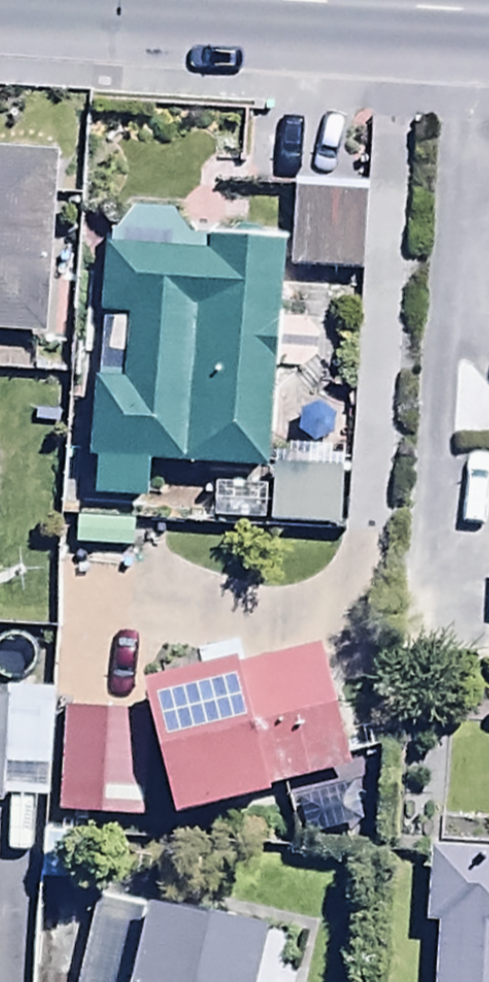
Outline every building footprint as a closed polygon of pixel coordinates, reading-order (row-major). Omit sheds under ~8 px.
[(48,350),(58,165),(0,162),(0,348),(48,350)] [(297,188),(292,280),(360,283),(364,192),(297,188)] [(170,263),(105,258),(89,474),(97,475),(94,510),(151,515),(154,478),(267,487),(284,258),(171,250),(170,263)] [(343,476),(273,473),(271,537),(340,540),(343,476)] [(213,490),(210,535),(263,537),(265,492),(213,490)] [(77,523),(75,554),(132,558),(134,526),(77,523)] [(347,782),(314,658),(140,703),(176,842),(274,816),(270,802),(347,782)] [(52,814),(56,701),(5,699),(4,708),(0,708),(0,812),(52,814)] [(438,940),(435,981),(488,981),(488,866),(431,862),(426,939),(438,940)] [(81,981),(253,981),(262,944),(99,906),(81,981)]
